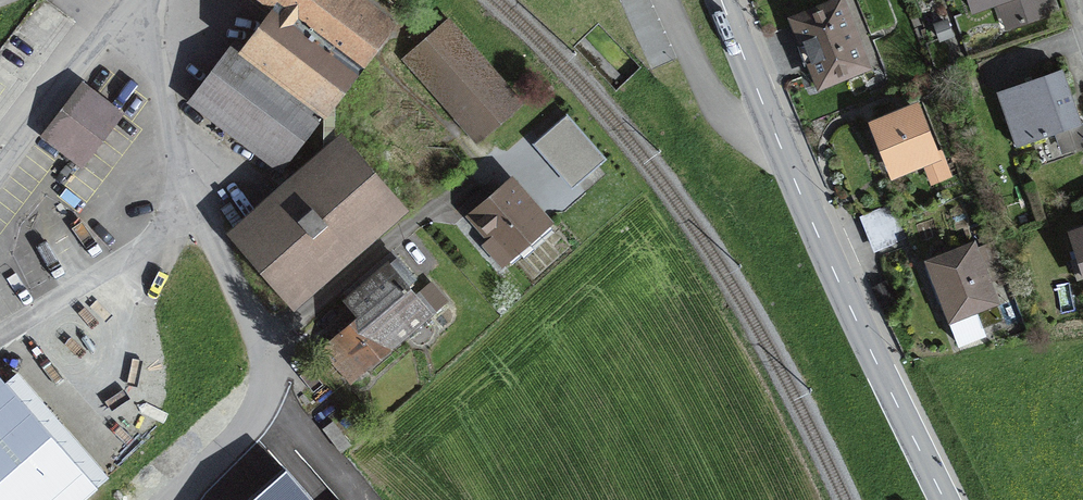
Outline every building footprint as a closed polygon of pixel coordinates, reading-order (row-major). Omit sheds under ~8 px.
[(280,9),(339,53),(356,66),(389,22),(360,0),(268,0),(280,9)] [(973,10),(997,2),(1007,28),(1058,10),(1054,0),(970,0),(973,10)] [(797,21),(821,81),(863,65),(854,42),(856,41),(851,27),(848,28),(839,4),(797,21)] [(322,111),(356,66),(339,53),(280,9),(247,53),(322,111)] [(420,46),(406,58),(479,141),(520,104),(447,21),(433,34),(428,28),(414,40),(420,46)] [(936,24),(941,39),(950,36),(945,21),(936,24)] [(279,167),(322,111),(247,53),(235,44),(192,100),(279,167)] [(1012,115),(1022,144),(1081,124),(1062,70),(998,92),(1007,117),(1012,115)] [(84,89),(48,136),(80,161),(116,113),(84,89)] [(877,125),(895,171),(934,155),(916,109),(877,125)] [(568,111),(536,141),(576,184),(608,154),(568,111)] [(342,145),(239,235),(293,297),(396,207),(342,145)] [(488,171),(494,178),(504,168),(499,162),(488,171)] [(484,244),(499,261),(543,222),(510,184),(494,198),(484,185),(457,209),(469,222),(476,216),(494,236),(484,244)] [(864,215),(870,232),(902,219),(895,202),(864,215)] [(902,219),(870,232),(877,250),(909,237),(902,219)] [(1082,259),(1082,232),(1075,235),(1082,259)] [(982,327),(1001,319),(973,245),(929,262),(951,317),(948,318),(958,344),(985,334),(982,327)] [(366,310),(329,342),(344,360),(349,355),(363,371),(425,318),(401,289),(414,279),(397,259),(353,295),(366,310)] [(0,419),(0,499),(71,499),(0,419)] [(323,428),(340,452),(350,444),(332,421),(323,428)] [(288,476),(261,499),(310,499),(288,476)]
